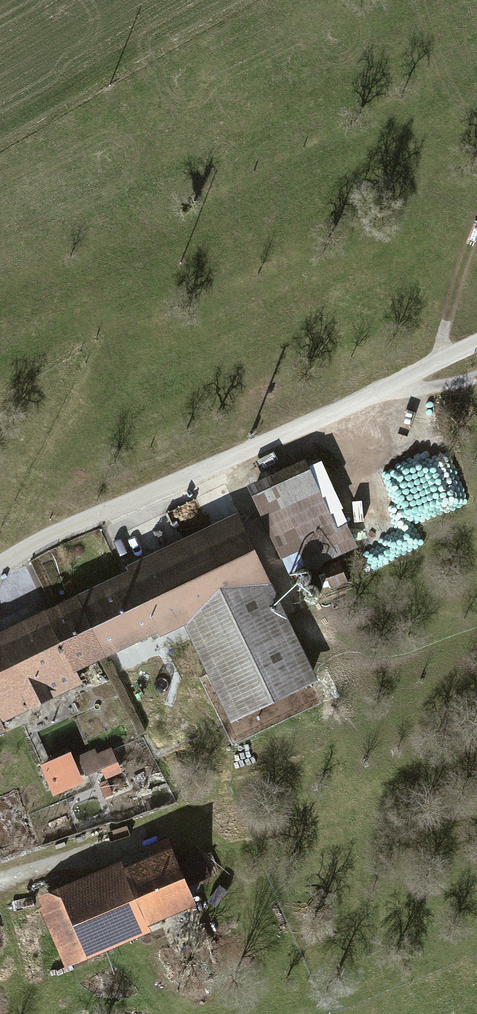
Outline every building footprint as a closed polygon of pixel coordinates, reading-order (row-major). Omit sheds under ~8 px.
[(310,461),(249,486),(279,556),(299,548),(309,573),(360,551),(339,501),(329,505),(310,461)] [(134,575),(82,599),(110,658),(189,621),(236,721),(316,683),(239,518),(131,569),(134,575)] [(343,564),(326,570),(333,591),(350,585),(343,564)] [(110,658),(82,599),(2,636),(0,632),(0,745),(13,738),(8,727),(86,690),(78,673),(110,658)] [(73,741),(40,754),(55,790),(87,777),(73,741)] [(83,765),(90,780),(119,767),(113,752),(83,765)] [(124,865),(38,901),(68,971),(154,935),(151,928),(199,908),(193,893),(216,883),(205,857),(182,867),(171,841),(148,850),(152,861),(127,872),(124,865)]
